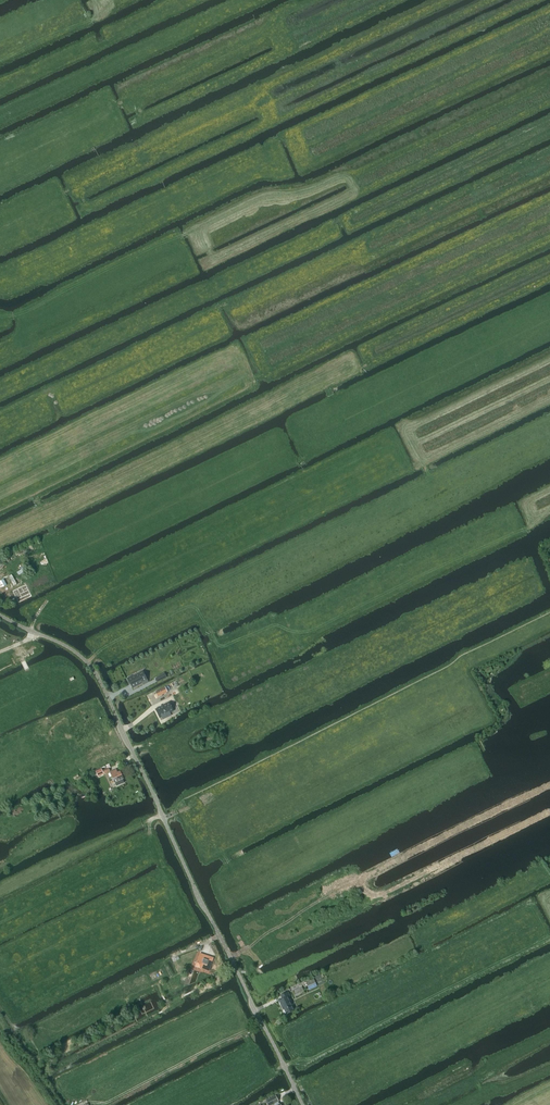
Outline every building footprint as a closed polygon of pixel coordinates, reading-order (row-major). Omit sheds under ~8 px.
[(9,577),(14,586),(17,584),(12,575),(9,577)] [(14,592),(18,601),(31,594),(27,586),(14,592)] [(128,678),(132,688),(142,683),(143,685),(148,683),(143,672),(132,678),(131,677),(128,678)] [(159,690),(162,695),(168,693),(165,687),(159,690)] [(155,710),(160,718),(162,717),(163,719),(168,717),(167,715),(173,711),(169,703),(155,710)] [(109,764),(95,770),(98,777),(110,772),(108,768),(110,767),(109,764)] [(116,770),(110,772),(115,783),(117,786),(124,783),(122,780),(123,779),(120,772),(118,773),(116,770)] [(199,954),(195,967),(208,972),(213,958),(199,954)] [(309,990),(317,987),(314,978),(305,982),(309,990)] [(295,996),(304,992),(302,987),(293,991),(295,996)] [(294,1010),(288,997),(290,996),(288,992),(281,996),(283,999),(279,1001),(282,1007),(283,1006),(286,1014),(294,1010)] [(266,1101),(267,1104),(271,1104),(274,1103),(275,1104),(281,1104),(280,1104),(279,1104),(278,1102),(278,1101),(275,1096),(266,1101)]
